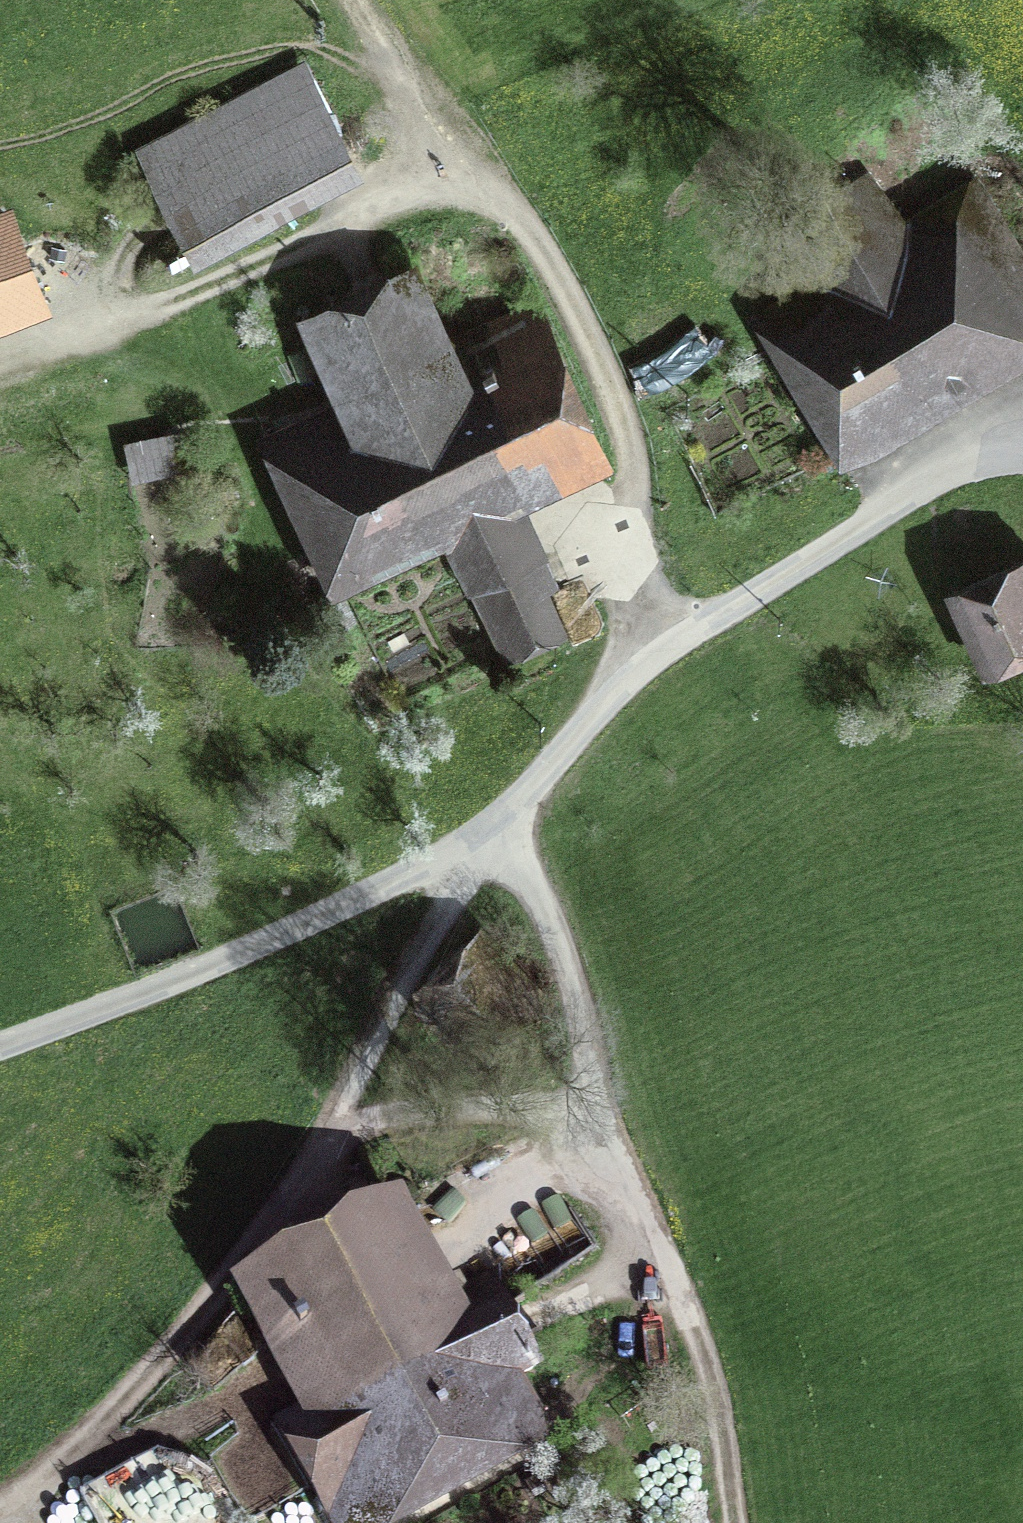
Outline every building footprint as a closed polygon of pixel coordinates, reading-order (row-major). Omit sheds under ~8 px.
[(297,75),(147,154),(189,234),(339,156),(297,75)] [(1022,332),(1022,249),(979,175),(902,222),(871,169),(785,221),(816,272),(808,277),(825,305),(783,330),(847,437),(1022,332)] [(7,220),(0,223),(0,317),(39,302),(7,220)] [(288,491),(293,489),(330,569),(437,520),(507,487),(576,456),(589,485),(609,476),(530,302),(442,342),(409,271),(308,317),(354,417),(271,455),(288,491)] [(179,436),(126,450),(134,481),(187,468),(179,436)] [(536,561),(540,559),(507,487),(437,520),(498,654),(554,629),(535,589),(546,583),(536,561)] [(964,598),(990,658),(1022,644),(1022,573),(964,598)] [(480,926),(423,976),(432,986),(414,1002),(473,1068),(548,1002),(480,926)] [(513,1378),(533,1367),(503,1313),(508,1309),(502,1298),(509,1294),(497,1272),(464,1290),(446,1258),(439,1263),(403,1198),(284,1264),(308,1308),(264,1333),(305,1406),(273,1424),(328,1522),(364,1522),(539,1426),(513,1378)]
